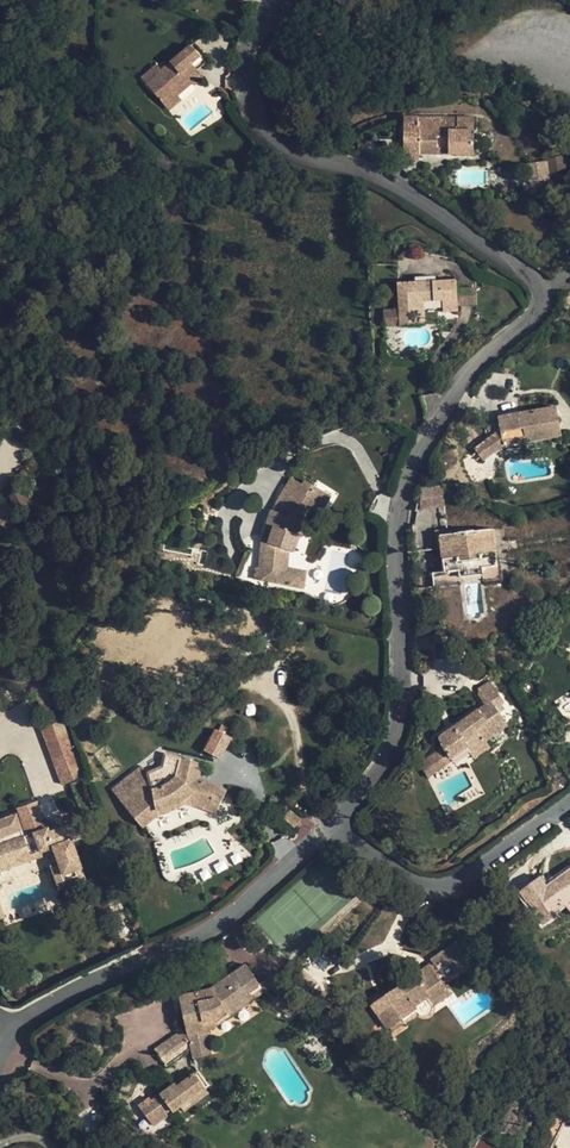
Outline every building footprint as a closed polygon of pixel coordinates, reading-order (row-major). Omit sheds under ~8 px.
[(186,78),(190,82),(211,64),(193,42),(162,68),(145,82),(164,104),(174,96),(170,91),(186,78)] [(142,78),(145,82),(162,68),(159,64),(142,78)] [(174,96),(190,82),(186,78),(170,91),(174,96)] [(178,100),(174,96),(164,104),(168,109),(178,100)] [(475,151),(475,116),(443,116),(405,116),(405,157),(425,157),(424,135),(451,135),(452,152),(475,151)] [(550,170),(565,167),(563,158),(548,162),(550,170)] [(543,163),(541,163),(523,166),(526,182),(545,178),(543,165),(543,163)] [(458,277),(397,279),(399,323),(427,322),(426,299),(442,299),(443,309),(459,308),(458,277)] [(499,419),(503,442),(563,432),(558,403),(498,413),(499,419)] [(503,442),(499,419),(483,421),(486,437),(475,445),(483,456),(503,442)] [(273,581),(305,586),(306,574),(283,570),(285,548),(287,532),(294,533),(298,533),(301,501),(307,502),(309,489),(281,486),(281,488),(269,486),(265,506),(271,507),(269,526),(260,526),(258,557),(264,557),(262,573),(273,574),(273,581)] [(15,508),(26,505),(21,492),(11,495),(15,508)] [(453,500),(432,502),(434,519),(455,516),(453,500)] [(294,533),(287,532),(285,548),(293,549),(294,533)] [(498,572),(499,587),(500,592),(518,590),(517,578),(511,578),(507,539),(457,544),(461,578),(449,580),(451,597),(475,594),(474,590),(473,575),(498,572)] [(474,590),(499,587),(498,572),(473,575),(474,590)] [(466,748),(473,758),(490,747),(485,740),(507,725),(499,713),(505,709),(502,705),(505,703),(498,693),(490,701),(485,704),(486,705),(451,730),(447,752),(451,759),(466,748)] [(553,707),(565,725),(569,721),(569,696),(553,707)] [(41,732),(62,784),(83,776),(62,723),(41,732)] [(215,728),(202,750),(219,759),(232,737),(215,728)] [(418,762),(427,777),(448,764),(439,749),(418,762)] [(143,826),(182,800),(212,814),(230,789),(214,779),(202,778),(204,762),(180,759),(179,776),(163,786),(148,787),(142,780),(120,793),(143,826)] [(63,879),(84,874),(63,816),(46,820),(37,799),(16,806),(17,810),(0,817),(0,838),(6,836),(15,864),(51,852),(63,879)] [(546,886),(540,877),(520,892),(543,925),(554,917),(551,914),(564,905),(569,901),(569,869),(546,886)] [(213,986),(181,992),(189,1056),(213,1054),(211,1030),(256,997),(250,988),(261,983),(244,964),(213,986)] [(438,974),(430,964),(419,972),(426,982),(438,974)] [(419,972),(416,968),(389,988),(427,1016),(429,1016),(431,1014),(432,1011),(433,1009),(433,1006),(432,1006),(451,994),(438,974),(426,982),(419,972)] [(427,1016),(389,988),(368,1003),(387,1029),(389,1028),(402,1019),(405,1024),(419,1014),(422,1016),(424,1017),(427,1016)] [(290,1017),(302,1004),(288,992),(277,1004),(290,1017)] [(389,1028),(392,1033),(405,1024),(402,1019),(389,1028)] [(195,1073),(178,1086),(176,1083),(150,1102),(148,1105),(142,1110),(153,1126),(180,1106),(205,1088),(209,1085),(198,1070),(195,1073)] [(209,1093),(205,1088),(180,1106),(184,1111),(209,1093)] [(541,1139),(553,1145),(565,1122),(549,1114),(541,1139)] [(553,1145),(541,1139),(538,1147),(551,1147),(553,1145)]
